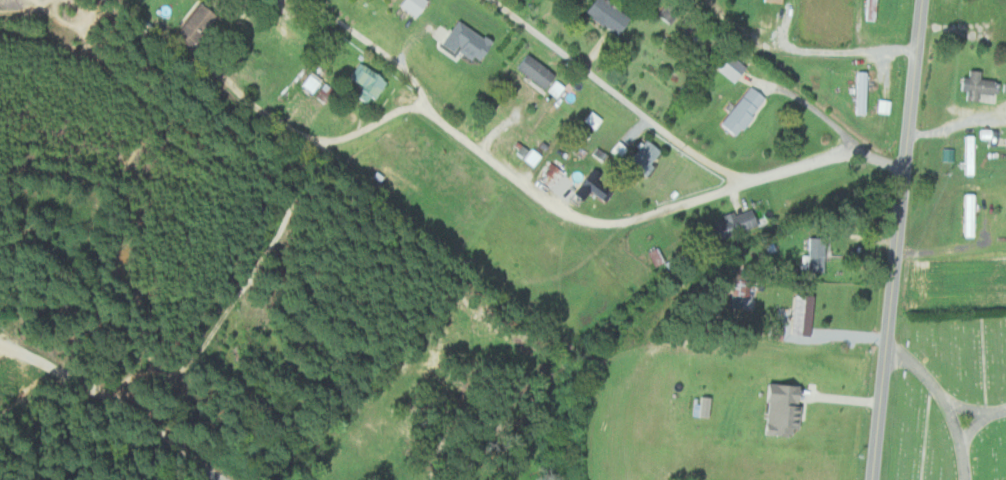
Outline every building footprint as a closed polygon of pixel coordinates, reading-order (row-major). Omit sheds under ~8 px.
[(430,0),(408,0),(404,8),(422,16),(430,0)] [(621,36),(634,19),(611,0),(597,0),(588,10),(621,36)] [(223,15),(203,1),(179,36),(199,50),(223,15)] [(497,42),(463,19),(446,43),(459,53),(464,47),(484,61),(497,42)] [(520,69),(550,88),(560,72),(530,53),(520,69)] [(738,82),(750,65),(733,54),(722,71),(738,82)] [(389,78),(362,61),(352,76),(366,84),(360,94),(374,103),(389,78)] [(982,93),(998,94),(998,79),(984,79),(984,70),(974,70),(973,77),(967,77),(966,91),(971,91),(970,100),(982,100),(982,93)] [(303,85),(314,92),(324,79),(313,71),(303,85)] [(870,72),(858,71),(857,114),(869,114),(870,72)] [(550,90),(560,97),(568,86),(559,79),(550,90)] [(317,95),(328,102),(336,89),(325,82),(317,95)] [(738,136),(771,99),(755,85),(722,122),(738,136)] [(605,119),(592,109),(584,120),(597,129),(605,119)] [(652,172),(656,165),(656,164),(665,148),(647,138),(634,162),(652,172)] [(543,156),(526,143),(519,152),(536,165),(543,156)] [(555,188),(567,172),(556,163),(543,179),(555,188)] [(591,189),(608,202),(614,195),(590,177),(577,194),(583,199),(591,189)] [(761,225),(756,208),(738,214),(736,211),(725,214),(726,218),(713,223),(719,239),(761,225)] [(827,270),(828,237),(811,237),(811,254),(805,254),(804,269),(827,270)] [(750,296),(751,279),(736,278),(735,295),(750,296)] [(815,336),(816,294),(796,294),(795,335),(815,336)] [(803,428),(806,385),(770,382),(768,402),(771,403),(769,434),(795,436),(796,428),(803,428)]
